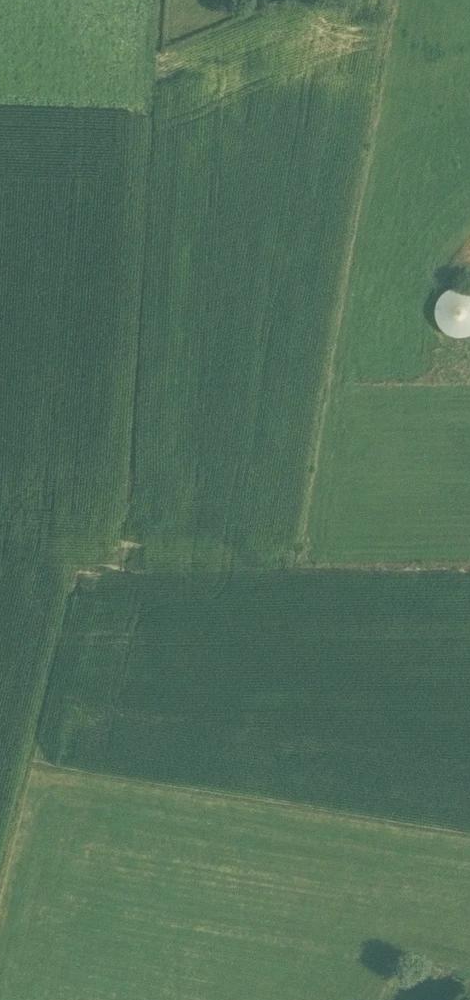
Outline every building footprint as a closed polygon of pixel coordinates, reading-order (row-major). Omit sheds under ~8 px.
[(465,292),(460,293),(456,295),(453,298),(448,305),(446,309),(445,315),(447,323),(451,330),(455,334),(459,336),(463,338),(468,338),(469,338),(469,292),(465,292)]
